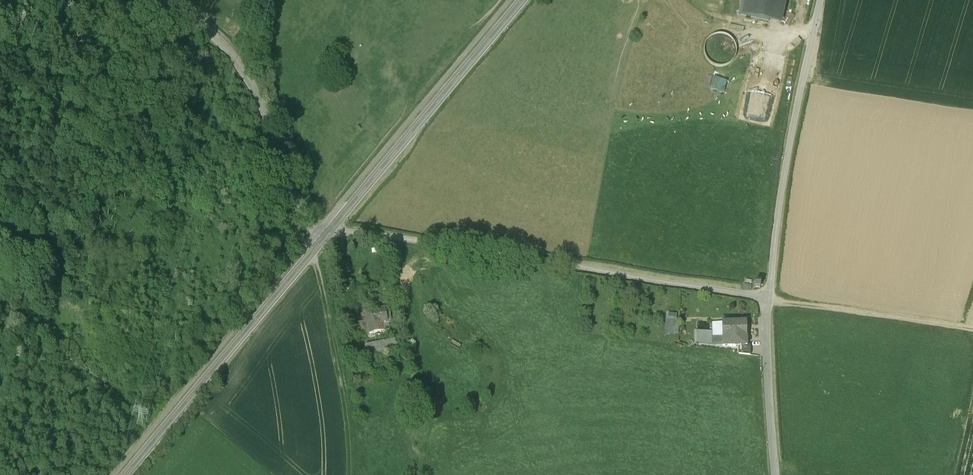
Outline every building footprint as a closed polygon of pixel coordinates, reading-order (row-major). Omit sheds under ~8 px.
[(740,15),(779,23),(784,0),(743,0),(740,15)] [(760,66),(765,58),(758,54),(753,62),(760,66)] [(384,309),(365,313),(367,324),(381,321),(380,319),(386,318),(384,309)] [(664,333),(677,333),(678,314),(665,313),(664,333)] [(381,321),(367,324),(369,331),(383,332),(381,321)] [(746,321),(721,322),(722,336),(722,343),(722,345),(729,345),(729,347),(738,347),(746,346),(746,345),(746,321)] [(368,354),(397,347),(394,336),(365,344),(368,354)] [(746,346),(738,347),(738,353),(750,355),(750,345),(746,345),(746,346)]
